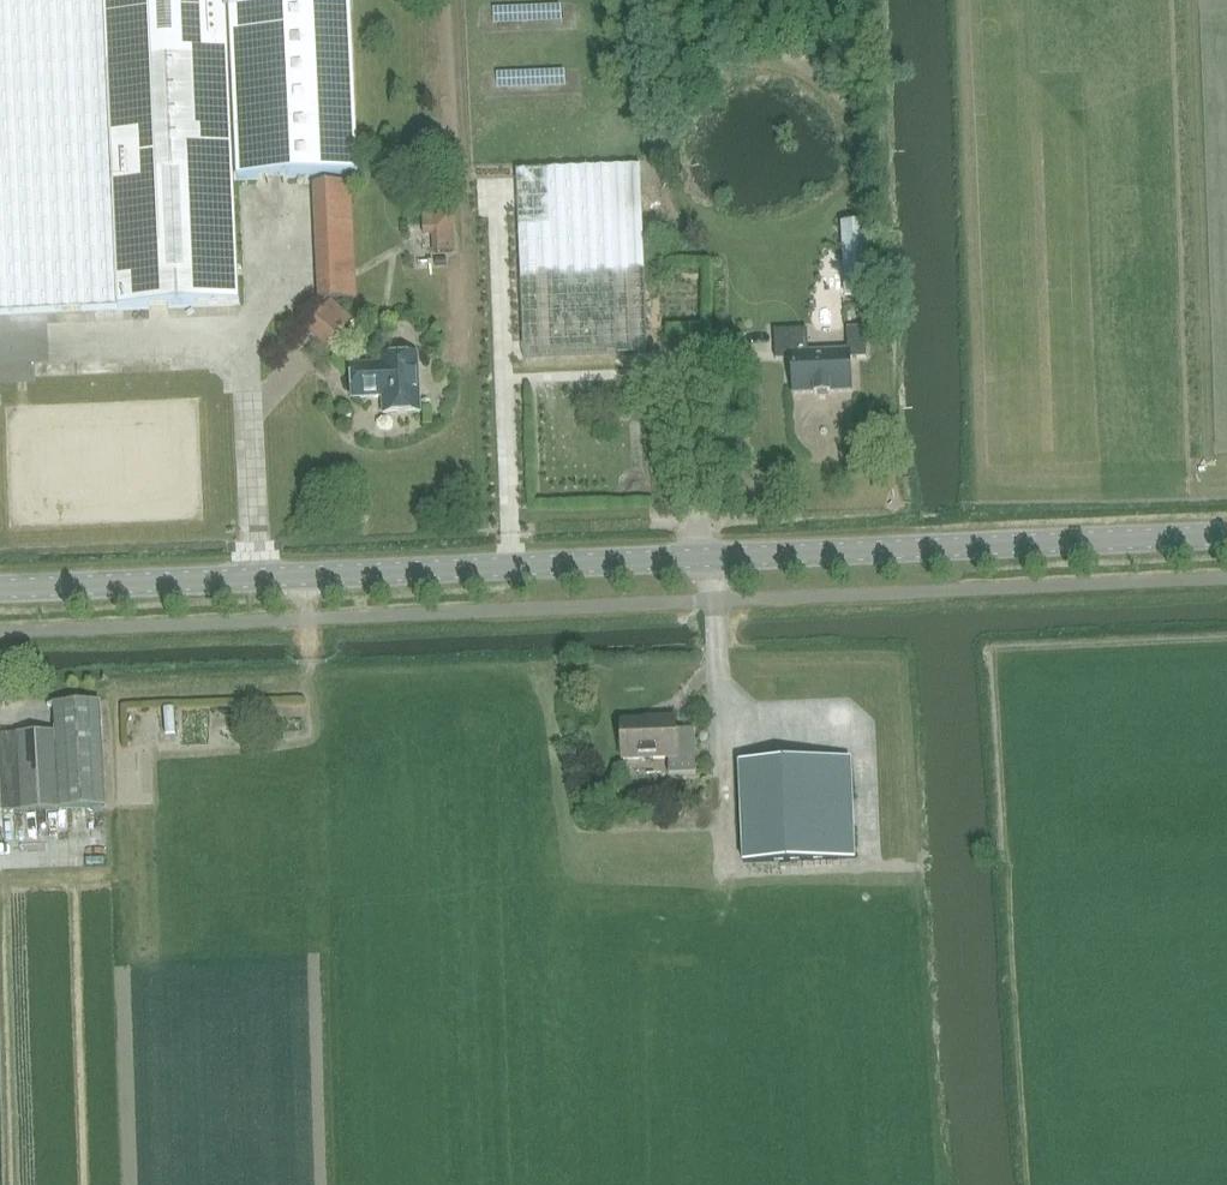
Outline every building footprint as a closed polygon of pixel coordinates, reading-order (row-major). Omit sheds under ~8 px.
[(239,303),(233,181),(358,175),(350,0),(0,0),(0,314),(239,303)] [(648,352),(640,165),(516,170),(524,357),(648,352)] [(839,300),(861,300),(863,226),(841,225),(839,300)] [(792,358),(794,393),(814,392),(814,394),(831,393),(831,391),(851,390),(850,358),(867,357),(865,327),(847,327),(848,350),(808,352),(807,329),(775,330),(776,359),(792,358)] [(381,357),(381,364),(351,365),(353,398),(383,396),(384,414),(421,412),(418,355),(381,357)] [(55,732),(0,735),(0,812),(104,806),(101,703),(54,705),(55,732)] [(176,716),(165,716),(164,743),(175,743),(176,716)] [(669,775),(696,774),(695,729),(675,730),(675,719),(653,720),(654,722),(622,723),(623,759),(669,758),(669,775)] [(744,863),(853,858),(850,760),(739,763),(744,863)]
